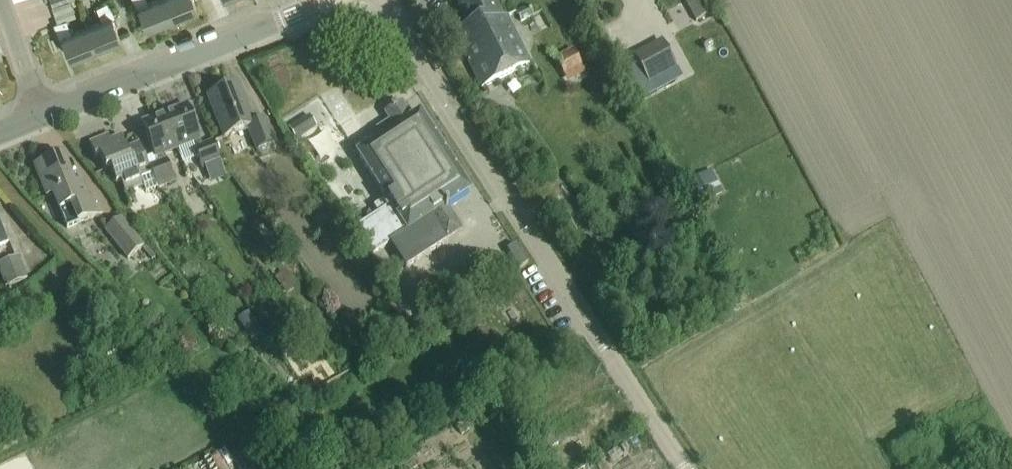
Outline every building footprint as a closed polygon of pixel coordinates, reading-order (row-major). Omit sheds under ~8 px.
[(171,17),(164,0),(153,0),(147,2),(146,0),(133,0),(136,7),(138,6),(146,27),(171,17)] [(171,17),(196,7),(193,0),(164,0),(171,17)] [(531,64),(508,17),(504,19),(495,0),(470,0),(458,6),(469,27),(454,34),(482,89),(531,64)] [(686,0),(698,21),(714,12),(707,0),(687,0),(686,0)] [(102,20),(86,27),(95,48),(120,38),(112,17),(113,17),(108,2),(97,7),(102,20)] [(528,6),(516,12),(521,23),(533,17),(528,6)] [(95,48),(86,27),(71,33),(65,19),(54,23),(60,38),(62,37),(70,58),(95,48)] [(664,42),(635,57),(648,83),(677,67),(664,42)] [(574,51),(557,61),(565,75),(582,66),(574,51)] [(257,151),(274,144),(266,122),(254,126),(239,86),(209,97),(225,138),(248,129),(257,151)] [(375,208),(381,217),(354,235),(368,258),(389,244),(405,269),(448,242),(446,240),(462,231),(447,207),(470,192),(420,114),(412,120),(402,103),(385,114),(390,123),(377,131),(383,139),(358,155),(387,200),(375,208)] [(179,151),(184,163),(198,157),(204,171),(223,164),(215,143),(203,147),(187,107),(165,115),(179,151)] [(165,156),(179,151),(165,115),(143,124),(157,159),(158,159),(160,165),(150,169),(158,189),(175,182),(165,156)] [(309,116),(289,128),(296,140),(316,127),(309,116)] [(157,189),(152,174),(140,145),(127,150),(122,138),(112,142),(110,137),(90,144),(96,158),(100,157),(106,171),(111,169),(116,184),(121,182),(125,194),(144,187),(146,193),(157,189)] [(59,205),(59,206),(68,228),(77,224),(77,225),(86,222),(104,215),(96,196),(89,199),(80,176),(73,178),(66,160),(59,162),(56,163),(54,159),(36,166),(49,197),(55,195),(59,205)] [(715,184),(693,196),(695,200),(698,206),(721,194),(718,188),(715,184)] [(104,231),(128,260),(145,246),(121,217),(104,231)] [(0,220),(0,246),(9,242),(0,220)] [(519,270),(528,265),(516,246),(507,251),(519,270)] [(28,280),(19,257),(0,264),(0,274),(6,288),(28,280)] [(238,319),(259,350),(270,343),(249,312),(238,319)] [(294,313),(285,319),(293,330),(302,324),(294,313)] [(551,434),(537,444),(544,454),(558,445),(551,434)]
